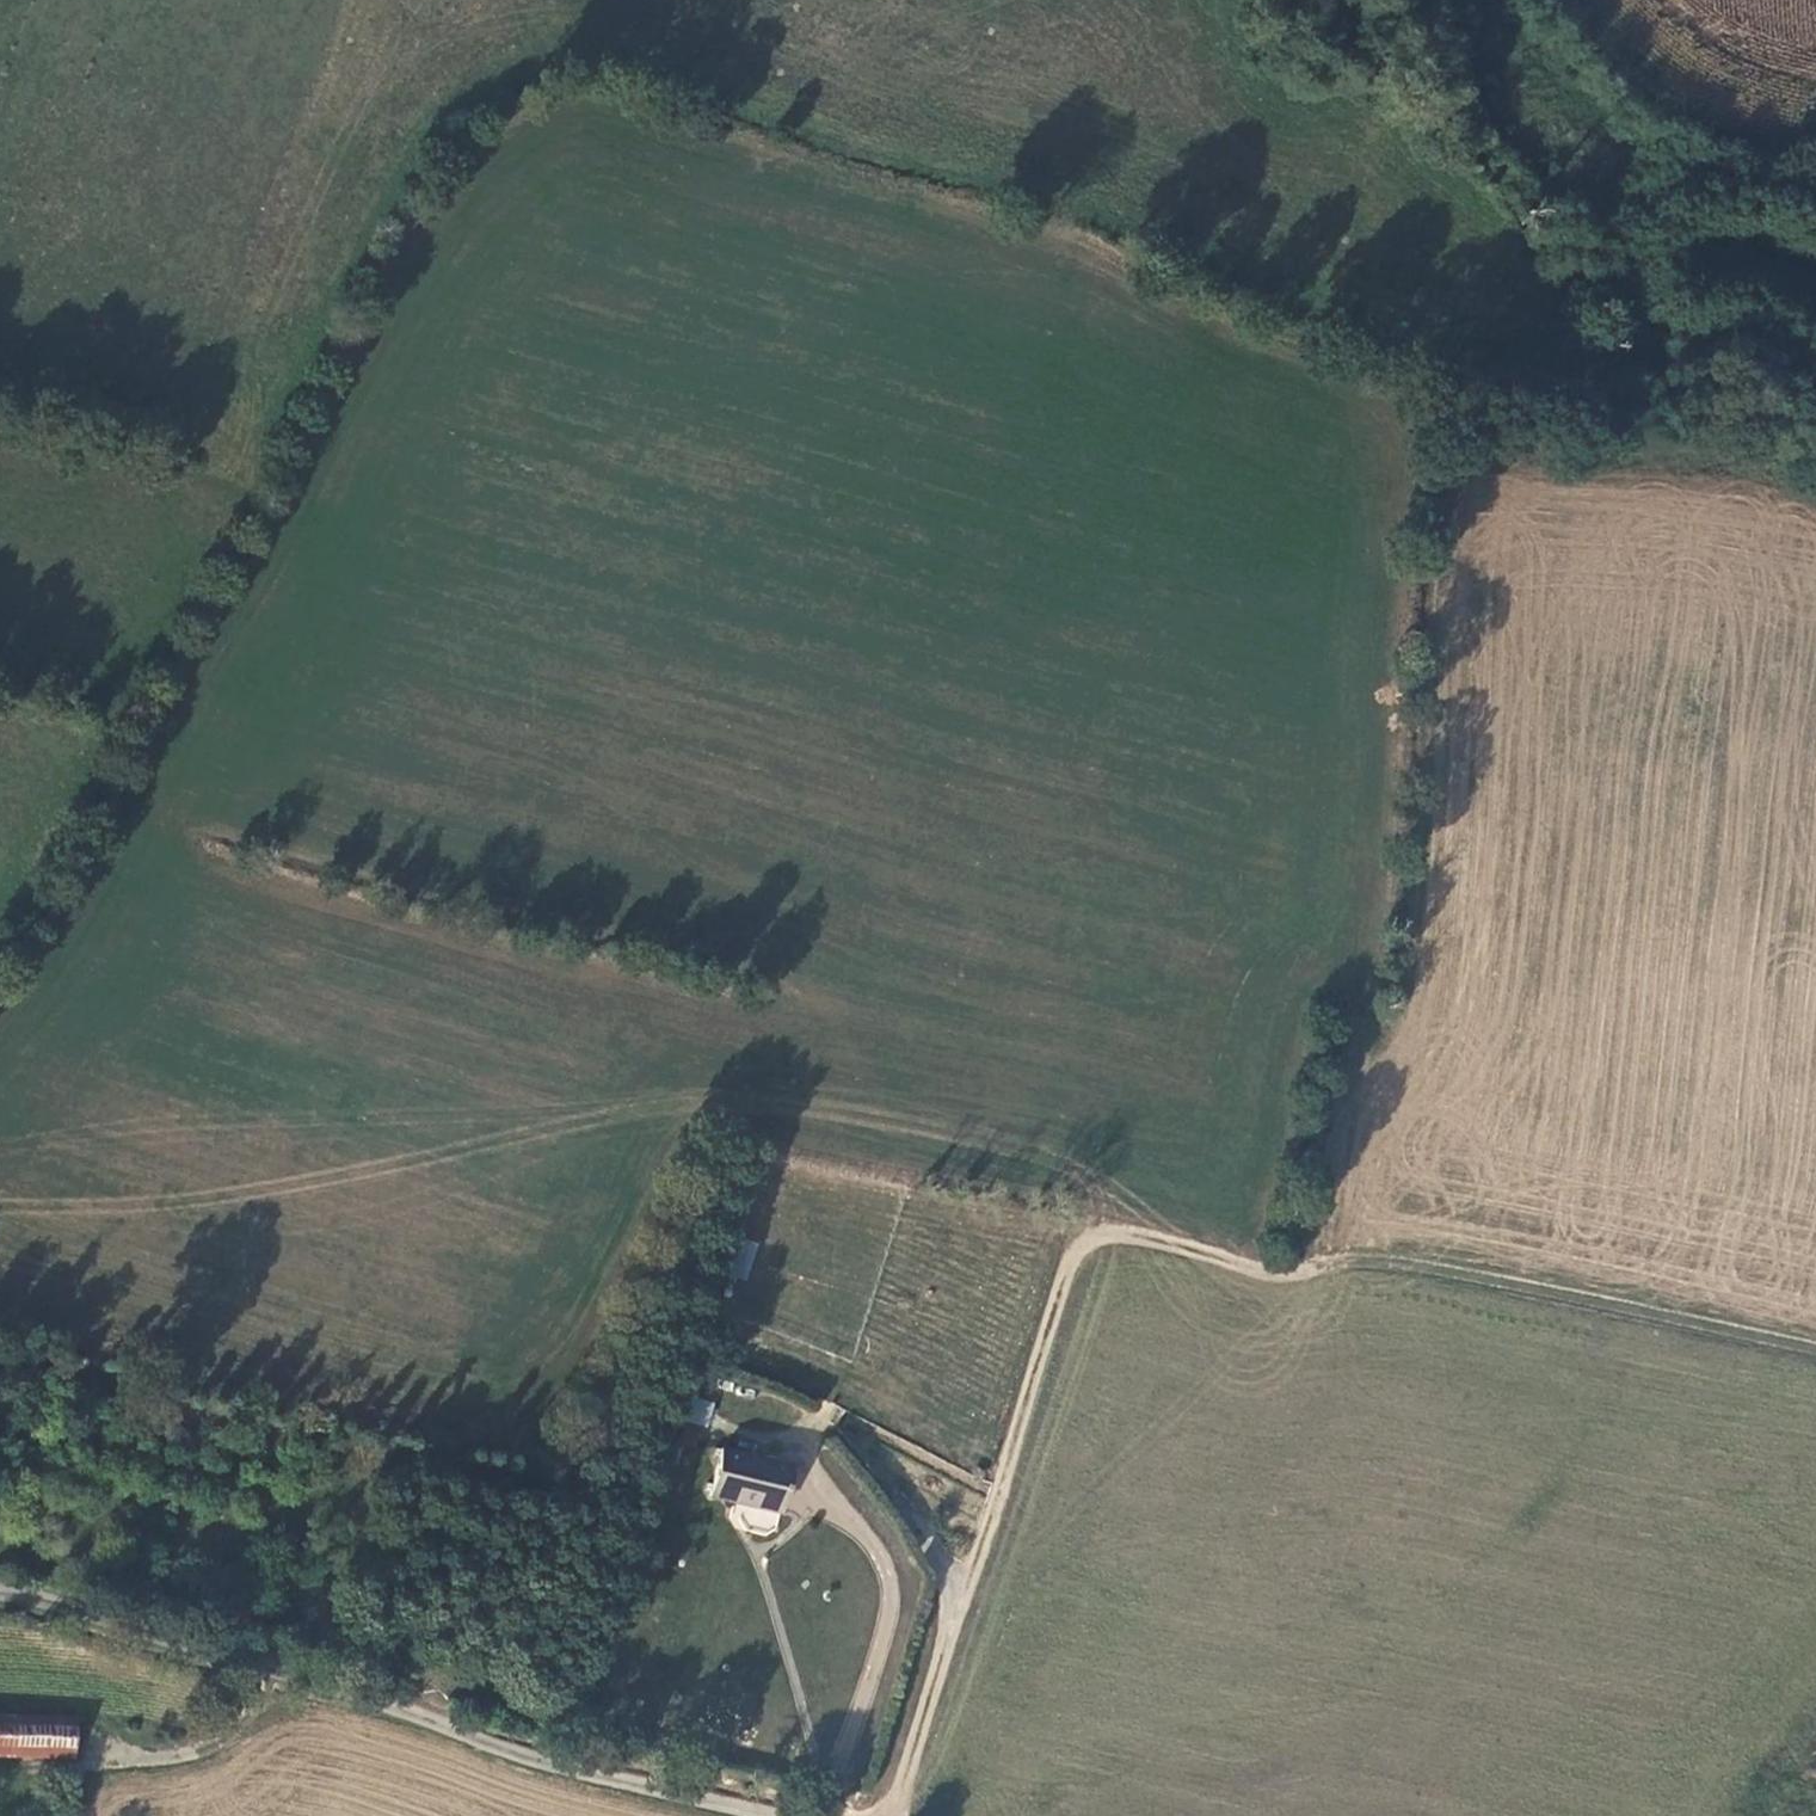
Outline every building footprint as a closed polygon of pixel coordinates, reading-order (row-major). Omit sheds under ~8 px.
[(686,1420),(708,1425),(714,1401),(692,1396),(686,1420)] [(725,1459),(712,1505),(732,1511),(736,1509),(780,1521),(792,1479),(725,1459)] [(51,1712),(0,1713),(0,1752),(51,1752),(51,1712)]
